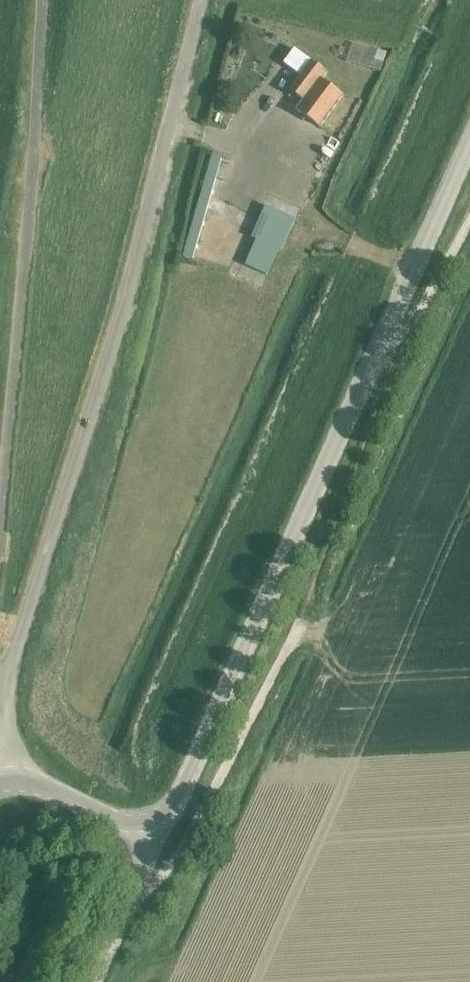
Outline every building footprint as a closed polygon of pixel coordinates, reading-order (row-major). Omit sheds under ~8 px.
[(294,49),(284,63),(289,66),(295,71),(302,76),(291,91),(304,101),(297,110),(319,127),(342,96),(320,80),(326,73),(305,58),(299,53),(294,49)] [(378,50),(375,60),(383,62),(386,53),(378,50)] [(321,130),(316,138),(332,147),(337,139),(321,130)] [(212,156),(183,256),(193,259),(222,159),(212,156)] [(252,237),(254,238),(242,263),(267,274),(278,249),(281,250),(295,218),(266,205),(252,237)]
